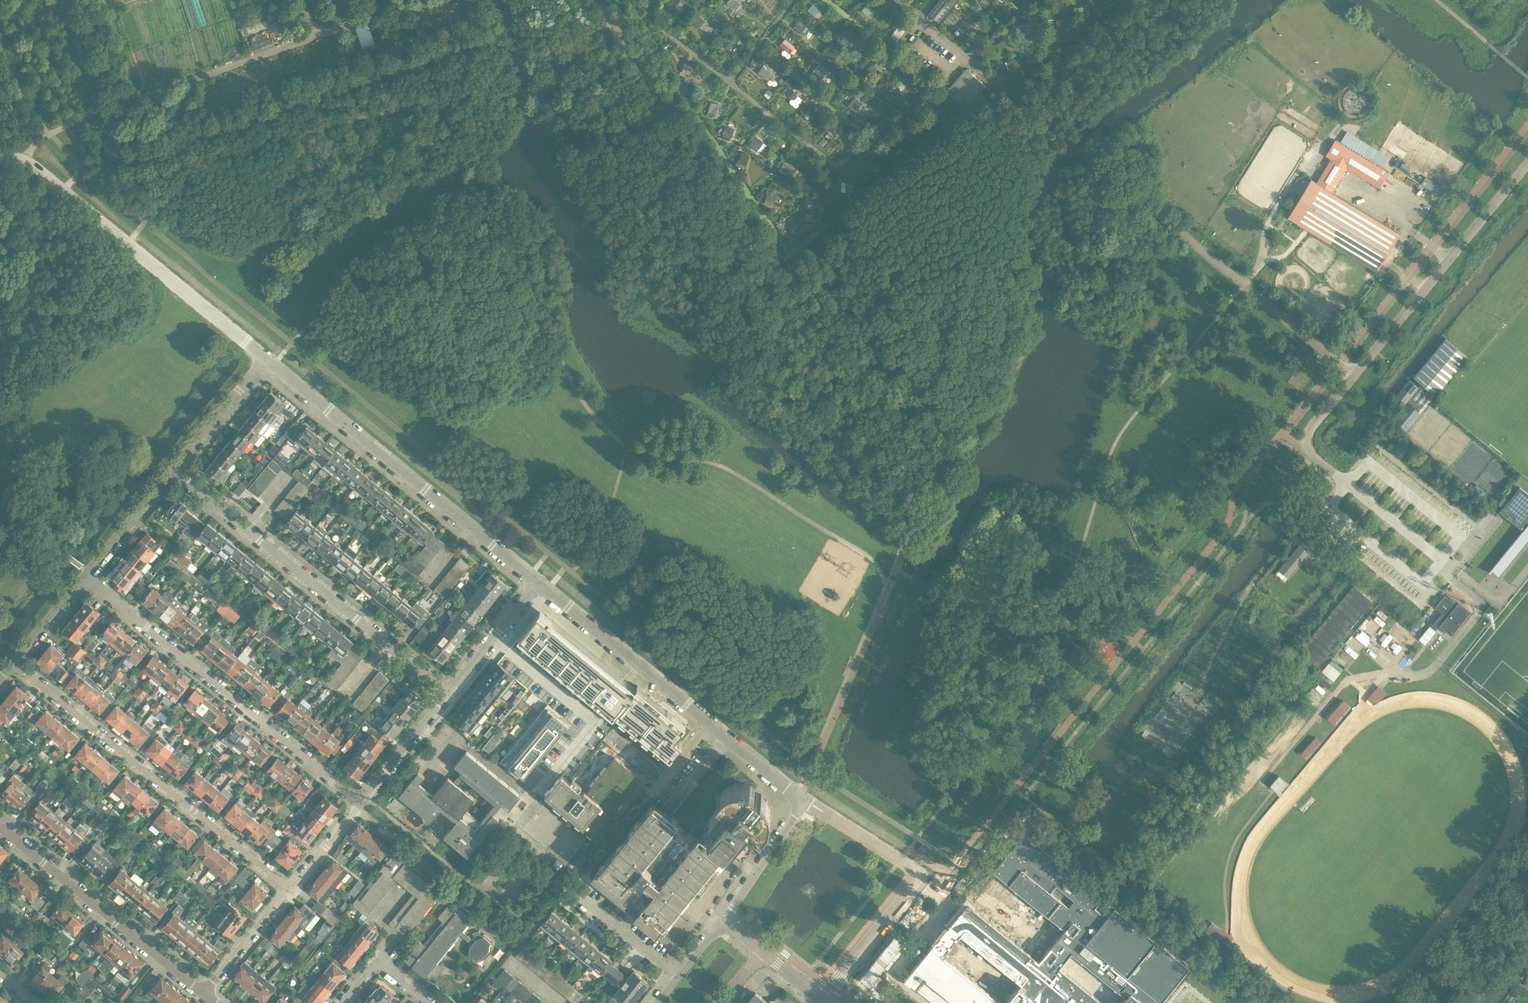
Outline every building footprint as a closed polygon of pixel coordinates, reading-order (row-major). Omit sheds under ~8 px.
[(736,0),(729,0),(727,3),(736,11),(741,4),(736,0)] [(928,14),(939,22),(955,2),(952,0),(939,0),(928,14)] [(823,11),(813,3),(808,10),(817,18),(823,11)] [(868,16),(874,8),(867,3),(862,10),(868,16)] [(1087,16),(1086,7),(1073,7),(1074,16),(1087,16)] [(708,23),(699,15),(693,22),(703,30),(708,23)] [(967,31),(973,23),(966,17),(960,25),(967,31)] [(408,40),(419,37),(413,19),(402,23),(408,40)] [(1070,29),(1069,20),(1056,20),(1057,29),(1070,29)] [(809,29),(799,22),(794,28),(804,36),(809,29)] [(367,23),(356,27),(364,51),(375,47),(367,23)] [(898,45),(907,31),(899,25),(889,40),(898,45)] [(846,30),(841,37),(847,42),(852,35),(846,30)] [(1049,34),(1040,37),(1043,45),(1051,43),(1049,34)] [(734,44),(724,37),(718,44),(721,46),(722,45),(729,51),(734,44)] [(790,54),(795,47),(785,39),(779,46),(790,54)] [(834,59),(840,52),(833,47),(827,54),(834,59)] [(880,57),(876,62),(883,67),(887,63),(880,57)] [(1017,57),(1009,60),(1012,68),(1020,65),(1017,57)] [(690,74),(693,62),(685,59),(682,72),(690,74)] [(822,80),(830,70),(820,63),(812,72),(822,80)] [(773,75),(763,67),(757,73),(768,81),(773,75)] [(981,91),(986,86),(967,69),(946,92),(965,109),(968,106),(974,111),(987,97),(981,91)] [(903,75),(899,80),(906,85),(910,80),(903,75)] [(797,93),(787,85),(782,92),(792,100),(797,93)] [(992,90),(989,94),(995,100),(998,96),(992,90)] [(855,97),(848,105),(856,111),(862,103),(855,97)] [(715,118),(719,104),(711,102),(707,116),(715,118)] [(821,112),(812,105),(807,112),(816,118),(821,112)] [(943,125),(943,116),(930,115),(929,124),(943,125)] [(835,122),(829,129),(839,137),(844,130),(835,122)] [(730,141),(734,128),(725,126),(722,138),(730,141)] [(921,141),(922,131),(909,130),(908,140),(921,141)] [(1358,137),(1347,131),(1340,141),(1368,158),(1368,157),(1382,165),(1388,156),(1358,137)] [(754,139),(749,146),(755,151),(760,144),(754,139)] [(1316,182),(1313,180),(1311,179),(1287,217),(1377,272),(1400,233),(1332,192),(1346,169),(1379,188),(1389,172),(1335,140),(1325,156),(1330,159),(1316,182)] [(746,165),(749,154),(742,152),(738,163),(746,165)] [(882,168),(882,163),(868,162),(867,171),(880,172),(880,168),(882,168)] [(783,164),(778,170),(787,177),(792,171),(783,164)] [(854,191),(854,183),(846,182),(846,181),(842,181),(841,192),(845,192),(845,191),(854,191)] [(773,205),(776,192),(768,190),(764,203),(773,205)] [(819,217),(820,208),(807,207),(806,216),(819,217)] [(1445,338),(1414,377),(1435,395),(1467,356),(1445,338)] [(1411,381),(1409,379),(1394,398),(1404,406),(1407,401),(1416,408),(1420,404),(1411,396),(1419,387),(1411,381)] [(271,391),(262,401),(275,412),(283,402),(271,391)] [(262,401),(255,411),(267,421),(271,424),(279,415),(275,412),(262,401)] [(1392,423),(1404,433),(1420,414),(1408,404),(1405,407),(1392,423)] [(255,411),(246,420),(259,431),(267,421),(255,411)] [(259,431),(246,420),(238,431),(250,441),(251,440),(255,443),(263,434),(259,431)] [(296,421),(287,431),(292,435),(300,425),(296,421)] [(292,435),(290,438),(289,439),(294,443),(296,440),(305,449),(317,435),(307,426),(305,429),(300,425),(292,435)] [(238,431),(230,440),(243,451),(250,441),(238,431)] [(327,442),(317,435),(305,449),(315,457),(317,455),(327,442)] [(230,440),(222,450),(235,460),(243,451),(230,440)] [(337,450),(327,442),(317,455),(326,463),(337,450)] [(279,448),(274,444),(269,450),(274,454),(279,448)] [(222,450),(214,459),(227,470),(235,460),(222,450)] [(346,458),(337,450),(326,463),(336,471),(346,458)] [(278,453),(274,458),(282,465),(286,460),(278,453)] [(263,457),(258,463),(263,467),(268,461),(263,457)] [(356,466),(346,458),(336,471),(345,479),(356,466)] [(219,479),(227,470),(214,459),(206,469),(219,479)] [(272,459),(268,464),(278,473),(283,468),(272,459)] [(278,473),(268,464),(264,469),(274,478),(278,473)] [(366,474),(356,466),(345,479),(355,487),(366,474)] [(274,478),(264,469),(260,474),(270,483),(274,478)] [(311,481),(301,473),(297,477),(307,486),(311,481)] [(270,483),(260,474),(255,479),(266,488),(270,483)] [(364,496),(365,495),(375,482),(366,474),(355,487),(362,492),(359,495),(361,497),(364,496)] [(266,488),(255,479),(251,484),(262,493),(266,488)] [(299,481),(294,486),(305,494),(309,489),(299,481)] [(239,496),(247,486),(242,482),(241,482),(233,492),(239,496)] [(385,490),(375,482),(365,495),(375,503),(385,490)] [(262,493),(251,484),(248,488),(258,497),(262,493)] [(1477,485),(1474,489),(1483,497),(1486,493),(1477,485)] [(294,486),(290,491),(301,499),(305,494),(294,486)] [(1518,487),(1499,511),(1522,530),(1527,523),(1527,495),(1518,487)] [(395,498),(385,490),(375,503),(384,511),(395,498)] [(290,491),(286,496),(296,504),(301,499),(290,491)] [(286,496),(282,501),(292,509),(296,504),(286,496)] [(201,520),(187,509),(189,507),(177,497),(165,511),(177,520),(186,527),(182,532),(187,537),(201,520)] [(404,506),(395,498),(384,511),(394,519),(404,506)] [(282,501),(278,506),(288,514),(292,509),(282,501)] [(278,506),(274,510),(285,518),(288,514),(278,506)] [(414,514),(404,506),(394,519),(392,521),(402,529),(404,527),(414,514)] [(286,523),(296,531),(306,519),(296,510),(286,523)] [(424,522),(414,514),(404,527),(413,535),(424,522)] [(356,525),(360,520),(361,519),(356,515),(351,521),(356,525)] [(306,519),(296,531),(305,539),(316,526),(306,519)] [(208,543),(218,530),(208,522),(206,524),(201,520),(187,537),(193,541),(198,535),(208,543)] [(365,524),(360,520),(356,525),(361,529),(365,524)] [(433,530),(424,522),(413,535),(423,543),(424,542),(427,544),(431,539),(428,537),(431,532),(433,530)] [(316,526),(305,539),(315,547),(325,534),(328,531),(318,523),(316,526)] [(366,533),(370,537),(374,533),(370,529),(366,533)] [(228,538),(218,530),(208,543),(218,551),(228,538)] [(138,541),(133,547),(148,560),(162,544),(164,546),(169,539),(160,532),(155,538),(148,532),(139,542),(138,541)] [(325,534),(315,547),(325,555),(335,542),(325,534)] [(444,543),(434,535),(431,539),(441,548),(444,543)] [(237,546),(228,538),(218,551),(227,559),(237,546)] [(441,548),(431,539),(427,544),(436,553),(441,548)] [(335,542),(325,555),(334,563),(345,550),(335,542)] [(436,553),(427,544),(423,549),(433,558),(436,553)] [(1299,545),(1279,570),(1288,577),(1308,553),(1299,545)] [(237,567),(247,554),(237,546),(227,559),(233,563),(237,567)] [(148,560),(133,547),(128,553),(129,555),(126,558),(140,569),(152,578),(154,576),(146,570),(145,564),(148,560)] [(433,558),(423,549),(419,554),(429,562),(433,558)] [(181,555),(175,550),(170,556),(176,561),(181,555)] [(345,550),(334,563),(344,571),(354,558),(345,550)] [(257,562),(247,554),(237,567),(233,572),(242,580),(247,574),(257,562)] [(429,562),(419,554),(415,559),(425,567),(429,562)] [(471,565),(460,556),(456,561),(466,570),(471,565)] [(140,569),(126,558),(124,561),(122,560),(117,566),(133,579),(140,569)] [(169,558),(165,563),(171,568),(175,563),(169,558)] [(354,558),(344,571),(354,579),(364,566),(354,558)] [(425,567),(415,559),(411,563),(421,571),(425,567)] [(466,570),(456,561),(452,566),(463,574),(466,570)] [(266,570),(257,562),(247,574),(256,582),(266,570)] [(421,571),(411,563),(408,567),(418,575),(421,571)] [(128,584),(133,579),(117,566),(112,572),(114,573),(111,576),(128,591),(132,587),(128,584)] [(364,566),(354,579),(363,587),(374,574),(364,566)] [(463,574),(452,566),(449,570),(459,579),(463,574)] [(188,579),(191,576),(183,569),(178,575),(182,578),(184,576),(188,579)] [(506,584),(497,576),(492,572),(487,569),(479,579),(483,582),(498,595),(506,584)] [(276,578),(266,570),(256,582),(253,587),(263,594),(266,590),(276,578)] [(459,579),(449,570),(445,575),(455,583),(459,579)] [(374,574),(363,587),(373,595),(384,582),(374,574)] [(455,583),(445,575),(441,580),(451,588),(455,583)] [(199,582),(191,576),(188,579),(196,585),(199,582)] [(211,578),(211,579),(207,584),(217,592),(218,587),(220,584),(211,578)] [(286,586),(276,578),(266,590),(276,598),(286,586)] [(451,588),(441,580),(437,584),(448,593),(451,588)] [(203,594),(207,589),(199,582),(196,585),(197,586),(198,585),(201,588),(199,590),(203,594)] [(384,582),(373,595),(383,603),(393,590),(384,582)] [(498,595),(483,582),(475,592),(490,604),(498,595)] [(448,593),(437,584),(434,589),(444,597),(448,593)] [(296,594),(286,586),(276,598),(285,606),(296,594)] [(1317,667),(1372,601),(1354,586),(1298,652),(1317,667)] [(145,604),(150,608),(161,594),(153,588),(151,590),(147,587),(141,595),(144,598),(142,601),(146,603),(145,604)] [(216,596),(207,589),(203,594),(204,594),(203,595),(211,601),(216,596)] [(159,615),(170,601),(174,597),(165,590),(161,594),(150,608),(155,613),(156,612),(159,615)] [(393,590),(383,603),(393,611),(403,598),(393,590)] [(490,604),(475,592),(468,602),(482,614),(490,604)] [(305,602),(296,594),(285,606),(295,614),(305,602)] [(1451,634),(1470,611),(1458,601),(1456,603),(1444,594),(1434,606),(1442,612),(1430,626),(1435,630),(1439,625),(1451,634)] [(216,595),(216,596),(211,601),(212,602),(211,603),(217,609),(216,610),(222,614),(229,606),(216,595)] [(166,622),(181,603),(174,597),(170,601),(159,615),(163,617),(162,618),(166,622)] [(403,598),(393,611),(402,619),(413,606),(403,598)] [(80,610),(80,611),(92,622),(100,612),(88,601),(84,606),(83,606),(80,609),(80,610)] [(315,610),(305,602),(295,614),(305,622),(315,610)] [(482,614),(468,602),(460,611),(475,624),(482,614)] [(175,628),(189,611),(187,609),(189,607),(184,603),(182,604),(181,603),(166,622),(173,627),(173,626),(175,628)] [(427,618),(422,614),(413,606),(402,619),(412,627),(414,624),(419,628),(427,618)] [(183,636),(195,622),(190,618),(194,613),(190,610),(189,611),(175,628),(179,631),(179,632),(183,636)] [(325,618),(315,610),(305,622),(314,630),(325,618)] [(74,618),(72,621),(84,631),(92,622),(80,611),(78,613),(77,613),(74,617),(74,618)] [(475,624),(460,611),(452,621),(467,633),(475,624)] [(538,612),(518,637),(519,638),(523,641),(526,638),(532,644),(536,646),(533,649),(601,705),(604,702),(610,707),(607,711),(618,720),(619,720),(621,717),(615,712),(621,705),(625,701),(626,700),(629,695),(630,694),(632,691),(636,687),(630,683),(627,686),(621,681),(619,679),(616,677),(618,674),(619,674),(547,615),(545,617),(538,612)] [(206,634),(212,627),(199,617),(195,622),(183,636),(189,641),(190,640),(193,643),(195,640),(199,643),(206,634)] [(334,626),(325,618),(314,630),(324,638),(334,626)] [(265,631),(269,626),(261,620),(257,625),(265,631)] [(77,640),(84,631),(72,621),(71,621),(70,621),(68,624),(68,626),(64,630),(77,640)] [(467,633),(452,621),(444,631),(459,643),(467,633)] [(102,634),(111,642),(121,629),(121,627),(118,625),(116,625),(112,622),(102,634)] [(1403,639),(1408,628),(1396,623),(1391,634),(1403,639)] [(257,629),(251,624),(246,630),(252,635),(257,629)] [(344,633),(334,626),(324,638),(334,646),(344,633)] [(421,628),(413,638),(420,643),(428,634),(426,632),(421,628)] [(120,648),(130,636),(121,629),(111,642),(120,648)] [(459,643),(444,631),(436,640),(451,653),(459,643)] [(1384,631),(1379,637),(1386,643),(1391,637),(1384,631)] [(260,642),(264,636),(258,632),(254,637),(260,642)] [(344,654),(354,642),(344,633),(334,646),(344,654)] [(208,656),(220,642),(212,635),(210,637),(206,634),(199,643),(202,647),(201,649),(204,652),(203,652),(208,656)] [(139,643),(130,636),(120,648),(128,656),(139,643)] [(86,647),(91,650),(96,641),(92,638),(86,647)] [(451,653),(436,640),(428,650),(443,662),(451,653)] [(80,662),(84,658),(88,653),(75,642),(71,647),(67,652),(80,662)] [(220,642),(208,656),(214,661),(215,660),(217,662),(229,649),(220,642)] [(140,643),(139,643),(128,656),(129,656),(125,661),(132,667),(136,662),(137,663),(147,650),(142,646),(142,645),(140,643)] [(51,644),(44,653),(56,663),(64,654),(51,644)] [(226,670),(237,656),(233,653),(236,650),(232,646),(229,650),(229,649),(217,662),(221,665),(220,666),(226,670)] [(363,657),(353,649),(349,654),(359,662),(363,657)] [(88,653),(85,657),(91,662),(96,657),(89,652),(88,653)] [(56,663),(44,653),(37,661),(50,671),(53,666),(60,672),(63,669),(59,665),(56,663)] [(359,662),(349,654),(345,658),(355,667),(359,662)] [(78,662),(71,656),(68,659),(76,665),(78,662)] [(144,668),(153,676),(163,663),(162,662),(163,661),(159,659),(158,659),(154,656),(144,668)] [(237,656),(226,670),(231,675),(232,674),(234,676),(246,663),(237,656)] [(355,667),(345,658),(341,663),(351,671),(355,667)] [(1321,672),(1333,681),(1343,669),(1331,660),(1321,672)] [(70,674),(77,666),(76,666),(75,667),(71,663),(65,670),(70,674)] [(172,670),(163,663),(153,676),(161,683),(172,670)] [(246,663),(234,676),(238,679),(238,680),(243,684),(254,670),(246,663)] [(351,671),(341,663),(338,667),(348,675),(351,671)] [(497,663),(490,672),(509,688),(517,678),(497,663)] [(89,676),(77,666),(70,674),(66,680),(69,682),(67,685),(75,692),(86,680),(88,677),(89,676)] [(348,675),(338,667),(334,672),(344,680),(348,675)] [(66,680),(70,674),(65,670),(63,669),(60,672),(57,677),(64,682),(66,680)] [(180,677),(172,670),(161,683),(170,689),(180,677)] [(254,670),(243,684),(249,689),(249,688),(252,690),(262,677),(254,670)] [(390,679),(379,670),(375,675),(385,684),(390,679)] [(344,680),(334,672),(330,676),(340,684),(344,680)] [(490,672),(483,681),(500,695),(502,697),(509,688),(490,672)] [(296,674),(288,684),(291,686),(299,676),(296,674)] [(385,684),(375,675),(371,680),(382,688),(385,684)] [(340,684),(330,676),(326,681),(336,689),(340,684)] [(84,699),(94,687),(97,683),(97,682),(96,683),(88,677),(86,680),(75,692),(84,699)] [(181,693),(189,684),(185,680),(185,679),(182,677),(181,677),(180,677),(170,689),(175,693),(171,698),(176,702),(182,695),(181,693)] [(262,677),(252,690),(255,693),(255,694),(260,698),(271,684),(262,677)] [(1322,677),(1319,681),(1328,689),(1332,684),(1322,677)] [(382,688),(371,680),(368,684),(378,693),(382,688)] [(483,681),(475,690),(491,702),(491,703),(492,704),(493,704),(500,695),(483,681)] [(92,706),(102,693),(106,690),(97,683),(94,687),(84,699),(92,706)] [(1379,683),(1367,698),(1375,705),(1387,690),(1379,683)] [(275,705),(284,694),(286,692),(283,689),(280,692),(271,684),(260,698),(266,703),(266,702),(270,705),(272,702),(275,705)] [(378,693),(368,684),(364,689),(374,697),(378,693)] [(621,705),(615,712),(621,717),(628,722),(633,726),(639,732),(644,736),(651,741),(656,745),(662,750),(670,757),(682,743),(693,730),(686,725),(686,724),(685,723),(676,716),(672,713),(668,709),(663,706),(662,705),(651,696),(650,695),(644,690),(638,685),(636,687),(632,691),(630,694),(629,695),(626,700),(625,701),(621,705)] [(29,696),(17,686),(10,694),(23,704),(32,712),(36,715),(41,709),(43,707),(37,702),(33,707),(27,702),(25,701),(29,696)] [(410,687),(402,697),(417,709),(425,699),(410,687)] [(185,702),(194,709),(205,697),(203,696),(203,694),(201,693),(200,693),(195,689),(185,702)] [(374,697),(364,689),(360,694),(370,702),(374,697)] [(115,698),(106,690),(102,693),(92,706),(100,712),(109,701),(111,703),(115,698)] [(475,690),(468,698),(484,711),(491,703),(491,702),(475,690)] [(10,694),(3,702),(16,713),(23,704),(10,694)] [(285,719),(296,705),(284,694),(275,705),(279,709),(277,711),(280,714),(280,715),(285,719)] [(370,702),(360,694),(357,698),(367,706),(370,702)] [(213,703),(205,697),(194,709),(203,716),(213,703)] [(417,709),(402,697),(394,706),(409,718),(417,709)] [(367,706),(357,698),(353,703),(363,711),(367,706)] [(468,698),(461,707),(478,721),(479,721),(485,713),(486,712),(484,711),(468,698)] [(1335,722),(1350,704),(1343,698),(1328,716),(1335,722)] [(5,720),(9,723),(17,714),(16,713),(3,702),(0,706),(0,715),(5,720)] [(221,710),(213,703),(203,716),(211,723),(221,710)] [(167,716),(171,712),(161,704),(157,708),(161,711),(165,714),(167,716)] [(115,725),(125,712),(117,705),(106,717),(115,725)] [(296,705),(285,719),(291,723),(294,725),(305,711),(296,705)] [(409,718),(394,706),(387,716),(401,728),(409,718)] [(546,706),(502,759),(524,778),(568,724),(546,706)] [(461,707),(453,716),(473,732),(480,723),(480,722),(479,721),(478,721),(461,707)] [(39,719),(44,712),(41,709),(36,715),(36,716),(39,719)] [(124,731),(134,719),(136,716),(128,709),(125,712),(115,725),(124,731)] [(45,729),(55,717),(46,710),(44,712),(39,719),(36,722),(45,729)] [(222,711),(221,710),(211,723),(220,730),(230,718),(225,714),(225,712),(224,711),(222,711)] [(305,711),(294,725),(298,728),(297,729),(302,733),(314,719),(305,711)] [(180,727),(184,723),(180,720),(176,716),(173,720),(176,723),(180,727)] [(401,728),(387,716),(379,726),(376,723),(373,727),(387,738),(390,734),(393,738),(401,728)] [(64,724),(55,717),(45,729),(53,736),(64,724)] [(617,822),(652,779),(670,757),(662,750),(656,745),(651,741),(644,736),(639,732),(633,726),(628,722),(621,717),(619,720),(603,740),(572,778),(564,771),(562,775),(545,795),(569,815),(568,816),(593,837),(604,823),(607,820),(610,816),(617,822)] [(132,738),(142,727),(142,726),(134,719),(124,731),(132,738)] [(314,719),(302,733),(308,737),(311,739),(322,725),(314,719)] [(226,736),(235,743),(245,731),(244,729),(244,728),(242,726),(241,727),(237,723),(226,736)] [(72,731),(64,724),(53,736),(62,743),(72,731)] [(322,725),(311,739),(315,742),(314,743),(319,747),(330,732),(322,725)] [(142,727),(132,738),(140,745),(150,732),(142,726),(142,727)] [(385,743),(388,740),(386,738),(387,738),(373,727),(371,726),(367,730),(372,734),(365,742),(379,753),(384,748),(383,747),(385,744),(385,743)] [(185,730),(180,727),(178,730),(185,737),(188,733),(185,730)] [(80,737),(72,731),(62,743),(70,750),(80,737)] [(254,737),(245,731),(235,743),(244,750),(254,737)] [(330,732),(319,747),(325,751),(325,750),(329,753),(331,750),(335,754),(342,745),(338,742),(340,740),(330,732)] [(197,740),(193,737),(188,733),(185,737),(194,744),(197,740)] [(494,733),(483,747),(489,752),(501,738),(494,733)] [(155,757),(165,745),(164,744),(167,741),(159,734),(146,750),(155,757)] [(1307,757),(1321,739),(1316,735),(1302,753),(1307,757)] [(28,737),(23,743),(29,747),(33,742),(28,737)] [(262,744),(254,737),(244,750),(252,757),(262,744)] [(84,761),(94,749),(86,742),(76,755),(84,761)] [(379,753),(365,742),(359,750),(372,761),(374,758),(375,759),(379,753)] [(263,745),(262,744),(252,757),(257,761),(257,762),(262,766),(271,756),(269,755),(269,754),(271,751),(267,748),(267,746),(264,745),(263,745)] [(165,745),(155,757),(163,764),(173,752),(165,745)] [(21,763),(23,760),(31,750),(27,747),(18,757),(17,757),(9,766),(15,770),(21,763)] [(103,756),(94,749),(84,761),(93,769),(103,756)] [(42,750),(38,755),(45,761),(49,756),(42,750)] [(372,761),(359,750),(352,759),(366,770),(370,765),(369,764),(372,761)] [(468,856),(499,818),(493,814),(502,803),(509,809),(521,795),(467,751),(455,765),(462,771),(454,781),(448,777),(433,795),(419,783),(425,776),(419,771),(399,795),(431,821),(441,809),(456,821),(444,836),(468,856)] [(173,752),(163,764),(171,771),(181,758),(173,752)] [(228,757),(225,755),(221,760),(223,762),(229,767),(233,763),(228,758),(228,757)] [(111,763),(103,756),(93,769),(101,775),(111,763)] [(278,757),(276,760),(275,759),(273,759),(265,768),(271,773),(271,772),(276,776),(286,764),(285,763),(285,761),(283,760),(282,760),(278,757)] [(181,758),(171,771),(179,777),(190,765),(181,758)] [(366,770),(352,759),(344,768),(358,778),(360,775),(361,776),(366,770)] [(21,763),(15,770),(19,774),(25,767),(21,763)] [(120,770),(111,763),(101,775),(109,782),(120,770)] [(295,771),(286,764),(276,776),(285,783),(295,771)] [(75,773),(79,768),(75,765),(71,769),(75,773)] [(186,782),(194,789),(204,777),(196,770),(186,782)] [(303,778),(295,771),(285,783),(293,790),(303,778)] [(61,780),(63,777),(57,772),(48,783),(47,784),(53,790),(61,780)] [(10,803),(22,788),(26,784),(14,774),(7,783),(9,785),(3,793),(5,795),(4,797),(10,803)] [(1281,791),(1289,781),(1279,774),(1271,784),(1281,791)] [(124,794),(134,782),(126,775),(116,787),(112,791),(121,798),(124,794)] [(70,781),(77,787),(80,782),(73,776),(70,781)] [(204,777),(194,789),(202,796),(212,784),(204,777)] [(305,779),(303,778),(293,790),(302,798),(312,785),(308,782),(308,780),(306,779),(305,779)] [(47,784),(48,783),(42,779),(35,787),(41,791),(47,784)] [(259,791),(262,788),(258,785),(258,784),(253,779),(249,784),(259,791)] [(83,780),(77,788),(79,789),(85,794),(91,787),(83,780)] [(142,789),(134,782),(124,794),(132,801),(142,789)] [(259,791),(249,784),(248,782),(244,786),(256,795),(259,791)] [(592,879),(591,879),(592,880),(594,882),(635,916),(634,917),(657,936),(660,933),(661,933),(662,933),(663,933),(664,932),(665,932),(665,931),(666,931),(682,909),(680,907),(693,892),(722,856),(731,845),(743,855),(761,833),(765,828),(766,827),(767,825),(767,824),(768,823),(769,821),(769,820),(770,819),(770,817),(770,816),(771,814),(771,812),(771,811),(770,809),(770,808),(770,806),(769,805),(769,803),(768,802),(767,801),(766,799),(763,795),(762,794),(760,796),(756,792),(756,793),(754,794),(752,792),(753,791),(755,789),(754,788),(753,787),(752,787),(751,786),(750,785),(749,785),(748,785),(747,784),(746,784),(745,784),(744,783),(743,783),(742,783),(741,783),(739,783),(737,783),(736,783),(734,784),(733,784),(731,785),(730,785),(728,786),(727,787),(721,792),(726,796),(722,801),(709,817),(713,820),(708,826),(707,828),(697,840),(687,852),(666,835),(673,825),(676,822),(675,822),(673,820),(670,818),(670,817),(669,816),(660,809),(653,804),(630,832),(634,834),(626,843),(624,842),(614,854),(616,856),(609,865),(605,862),(595,874),(592,879)] [(21,808),(35,791),(26,784),(22,788),(10,803),(17,808),(18,806),(21,808)] [(211,803),(221,791),(212,784),(202,796),(211,803)] [(219,810),(229,798),(224,793),(227,791),(223,788),(221,791),(211,803),(219,810)] [(141,808),(151,795),(142,789),(132,801),(137,805),(132,811),(131,811),(128,815),(133,818),(136,814),(141,808)] [(313,800),(318,793),(314,790),(309,797),(313,800)] [(28,815),(37,822),(50,807),(45,802),(48,798),(44,795),(28,815)] [(159,802),(151,795),(141,808),(149,815),(159,802)] [(62,802),(65,805),(71,798),(68,796),(62,802)] [(325,796),(318,805),(330,815),(331,814),(332,814),(335,811),(335,810),(338,806),(325,796)] [(87,797),(83,801),(92,808),(95,804),(87,797)] [(71,798),(65,805),(69,808),(74,801),(71,798)] [(272,809),(275,805),(271,802),(267,798),(264,802),(272,809)] [(112,809),(101,799),(97,804),(108,813),(111,809),(112,809)] [(96,829),(109,814),(108,813),(97,804),(96,803),(95,804),(92,808),(97,813),(88,823),(96,829)] [(225,815),(234,822),(244,809),(235,803),(225,815)] [(284,819),(291,811),(283,804),(282,805),(281,804),(278,808),(275,812),(276,813),(276,812),(284,819)] [(330,815),(318,805),(311,813),(324,823),(330,815)] [(46,829),(62,809),(59,806),(55,811),(50,807),(37,822),(38,823),(37,824),(42,829),(43,827),(46,829)] [(242,829),(252,816),(255,813),(246,806),(244,809),(234,822),(242,829)] [(476,806),(472,811),(478,816),(482,811),(476,806)] [(155,820),(163,826),(174,814),(165,807),(155,820)] [(62,809),(46,829),(54,836),(67,821),(62,817),(66,812),(62,809)] [(118,815),(111,809),(108,813),(109,814),(115,819),(118,815)] [(324,823),(311,813),(304,822),(317,832),(324,823)] [(182,821),(174,814),(163,826),(172,833),(182,821)] [(108,815),(98,828),(102,832),(113,819),(108,815)] [(67,821),(54,836),(57,838),(56,840),(61,844),(63,843),(76,828),(71,824),(74,819),(71,816),(67,821)] [(252,816),(242,829),(250,835),(260,823),(252,816)] [(293,827),(290,825),(284,819),(278,826),(288,834),(293,827)] [(273,833),(275,830),(271,826),(263,820),(260,823),(250,835),(259,842),(262,839),(265,842),(266,841),(269,837),(273,833)] [(190,828),(182,821),(172,833),(180,840),(190,828)] [(317,832),(304,822),(297,830),(309,840),(312,837),(314,837),(316,834),(316,832),(317,832)] [(358,822),(346,837),(354,844),(366,829),(358,822)] [(76,828),(63,843),(72,850),(88,830),(84,827),(81,832),(76,828)] [(189,847),(199,835),(190,828),(180,840),(176,846),(179,849),(184,843),(189,847)] [(374,835),(366,829),(354,844),(361,850),(374,835)] [(1021,983),(1004,1002),(1030,1002),(1031,1002),(1033,1002),(1104,1002),(1059,967),(1072,952),(1126,996),(1121,1002),(1159,1002),(1189,966),(1111,902),(1103,912),(1095,906),(1103,896),(1024,832),(993,870),(1065,928),(1039,961),(967,902),(949,924),(1021,983)] [(277,837),(273,833),(269,837),(277,843),(283,848),(282,849),(295,859),(302,850),(299,847),(301,844),(292,837),(286,844),(283,842),(284,842),(277,836),(277,837)] [(369,857),(381,841),(374,835),(361,850),(369,857)] [(143,836),(140,839),(148,845),(150,842),(151,842),(143,836)] [(277,843),(269,837),(266,841),(274,847),(277,843)] [(205,840),(195,852),(200,856),(203,859),(214,847),(205,840)] [(81,860),(90,868),(102,853),(106,850),(96,841),(93,845),(81,860)] [(380,860),(390,848),(381,841),(369,857),(362,865),(367,868),(375,858),(374,857),(375,856),(380,860)] [(158,849),(150,842),(148,845),(156,853),(160,848),(159,847),(158,849)] [(214,847),(203,859),(212,866),(222,854),(214,847)] [(166,853),(160,848),(156,853),(162,857),(164,859),(166,857),(165,855),(165,854),(166,853)] [(295,859),(282,849),(276,856),(288,867),(295,859)] [(340,861),(344,855),(337,849),(333,854),(335,856),(340,861)] [(106,850),(102,853),(90,868),(100,876),(104,871),(109,876),(121,862),(106,850)] [(390,922),(398,928),(403,932),(408,927),(411,929),(442,890),(395,851),(359,896),(372,907),(396,877),(415,892),(390,922)] [(212,866),(208,870),(216,876),(219,872),(221,873),(231,861),(222,854),(212,866)] [(171,865),(170,865),(171,865),(175,869),(180,864),(183,859),(178,855),(171,865)] [(180,864),(175,869),(179,873),(187,879),(190,876),(203,859),(200,856),(188,871),(180,864)] [(333,859),(327,867),(342,879),(348,871),(333,859)] [(219,879),(219,881),(223,884),(225,883),(228,880),(231,882),(232,882),(235,879),(239,875),(238,874),(235,872),(238,867),(231,861),(221,873),(222,875),(219,879)] [(360,867),(357,865),(356,864),(351,870),(356,873),(360,867)] [(560,873),(568,879),(573,872),(566,866),(560,873)] [(327,867),(320,874),(336,887),(342,879),(327,867)] [(6,877),(20,889),(29,878),(18,868),(13,875),(9,872),(3,878),(4,879),(6,877)] [(117,888),(120,891),(131,877),(122,869),(109,884),(116,889),(117,888)] [(239,875),(235,879),(249,890),(253,884),(245,878),(248,875),(242,870),(239,875)] [(320,874),(314,882),(329,894),(336,887),(320,874)] [(198,882),(190,876),(187,879),(188,879),(184,884),(189,888),(192,883),(195,886),(198,882)] [(131,877),(120,891),(122,893),(121,894),(127,899),(140,884),(131,877)] [(40,887),(29,878),(20,889),(34,900),(32,902),(33,903),(39,897),(35,893),(39,888),(40,887)] [(364,884),(359,879),(352,888),(358,892),(364,884)] [(262,880),(259,884),(264,889),(268,885),(262,880)] [(253,884),(249,890),(261,900),(268,891),(264,889),(259,884),(256,881),(253,884)] [(199,882),(198,882),(195,886),(203,892),(206,888),(199,882)] [(314,882),(308,890),(323,902),(329,894),(314,882)] [(140,884),(127,899),(134,904),(135,903),(138,905),(149,891),(140,884)] [(229,886),(225,892),(229,895),(233,890),(229,886)] [(39,888),(35,893),(39,897),(43,892),(39,888)] [(358,892),(352,888),(348,892),(354,897),(358,892)] [(212,892),(207,889),(204,893),(205,894),(208,897),(212,892)] [(261,900),(249,890),(242,898),(254,908),(261,900)] [(149,891),(138,905),(140,908),(139,909),(146,914),(158,899),(149,891)] [(232,898),(229,895),(225,892),(224,891),(220,896),(228,903),(232,898)] [(172,901),(176,904),(183,896),(179,892),(172,901)] [(198,903),(208,910),(214,901),(208,897),(205,894),(198,903)] [(181,906),(187,899),(183,896),(176,904),(178,905),(179,904),(181,906)] [(158,899),(146,914),(152,919),(153,918),(156,920),(167,906),(158,899)] [(345,901),(342,905),(347,909),(351,905),(345,901)] [(424,944),(420,940),(419,940),(411,950),(415,953),(410,959),(410,960),(409,961),(409,962),(409,963),(409,964),(410,965),(411,966),(424,976),(459,934),(470,943),(469,944),(467,955),(476,962),(486,958),(491,952),(493,941),(484,934),(474,938),(473,940),(461,930),(474,915),(458,902),(454,906),(450,902),(438,917),(443,921),(431,935),(424,944)] [(49,912),(63,923),(71,912),(60,903),(55,910),(51,906),(45,913),(47,914),(49,912)] [(172,935),(184,920),(179,916),(185,909),(181,906),(179,904),(178,905),(170,915),(172,916),(163,927),(166,929),(166,930),(172,935)] [(232,904),(225,914),(240,926),(245,920),(244,919),(247,916),(232,904)] [(347,909),(342,905),(339,909),(344,914),(347,909)] [(300,923),(306,915),(295,906),(288,914),(300,923)] [(328,906),(322,913),(335,924),(341,917),(328,906)] [(563,919),(553,910),(540,925),(550,934),(563,919)] [(83,921),(71,912),(63,923),(76,935),(75,937),(76,938),(81,931),(77,928),(83,921)] [(209,924),(213,919),(205,912),(201,917),(209,924)] [(376,923),(362,913),(358,918),(358,920),(362,923),(357,929),(371,940),(371,939),(372,939),(373,939),(378,934),(377,933),(377,932),(378,930),(373,926),(376,923)] [(240,926),(225,914),(217,923),(231,934),(234,931),(235,932),(240,926)] [(303,926),(300,923),(288,914),(282,922),(297,934),(303,926)] [(182,942),(193,928),(193,927),(197,922),(189,915),(184,920),(172,935),(178,940),(179,939),(182,942)] [(33,918),(29,923),(35,929),(40,923),(33,918)] [(327,919),(322,925),(329,932),(334,925),(327,919)] [(381,923),(388,929),(392,924),(385,919),(381,923)] [(572,926),(563,919),(550,934),(560,942),(572,926)] [(297,934),(282,922),(276,929),(287,939),(290,941),(297,934)] [(341,929),(337,926),(332,932),(336,935),(341,929)] [(582,934),(572,926),(560,942),(570,950),(582,934)] [(193,928),(182,942),(185,944),(184,945),(190,950),(202,935),(193,928)] [(12,942),(15,938),(4,929),(0,935),(0,954),(1,955),(12,942)] [(106,933),(102,929),(98,934),(98,933),(87,946),(91,949),(95,945),(101,950),(112,937),(110,936),(110,935),(108,933),(106,933)] [(281,947),(287,939),(276,929),(269,937),(281,947)] [(371,940),(357,929),(350,937),(364,948),(364,947),(365,948),(366,948),(371,943),(370,942),(369,941),(371,940)] [(211,943),(200,957),(199,958),(206,964),(209,963),(216,955),(228,941),(219,933),(218,934),(215,938),(211,943)] [(325,937),(319,933),(316,936),(322,941),(325,937)] [(592,942),(582,934),(570,950),(579,958),(592,942)] [(202,935),(190,950),(196,955),(197,954),(200,957),(211,943),(202,935)] [(322,941),(316,936),(310,944),(313,947),(315,949),(322,941)] [(113,938),(112,937),(101,950),(111,958),(122,946),(117,942),(117,940),(114,938),(113,938)] [(364,948),(350,937),(343,945),(357,956),(358,956),(359,957),(364,951),(363,950),(364,948)] [(12,942),(1,955),(3,956),(3,958),(5,960),(7,960),(11,963),(15,959),(15,960),(26,947),(15,938),(12,942)] [(268,949),(272,944),(264,938),(260,943),(268,949)] [(307,955),(313,947),(310,944),(308,942),(301,950),(307,955)] [(601,950),(592,942),(579,958),(589,965),(601,950)] [(357,956),(343,945),(341,943),(338,946),(337,945),(332,951),(344,961),(342,963),(348,968),(351,964),(351,965),(352,965),(357,960),(357,959),(356,958),(357,956)] [(280,950),(276,948),(272,944),(268,949),(275,956),(280,950)] [(516,956),(524,963),(532,952),(524,945),(516,956)] [(121,967),(132,954),(131,953),(130,951),(128,949),(126,949),(122,946),(111,958),(121,967)] [(932,946),(913,968),(904,979),(917,989),(934,1002),(1002,1002),(932,946)] [(307,955),(301,950),(298,954),(304,958),(307,955)] [(601,950),(589,965),(588,966),(600,975),(613,959),(601,950)] [(532,952),(524,963),(532,969),(540,959),(532,952)] [(27,953),(21,962),(25,965),(32,957),(27,953)] [(139,967),(138,966),(142,962),(137,958),(137,957),(134,955),(133,955),(132,954),(121,967),(118,971),(128,979),(139,967)] [(284,954),(280,959),(284,962),(288,957),(284,954)] [(288,966),(292,960),(288,957),(284,962),(288,966)] [(307,970),(314,961),(311,958),(304,967),(307,970)] [(343,966),(333,959),(332,961),(331,961),(324,969),(338,980),(339,979),(340,980),(341,980),(345,974),(345,973),(344,973),(345,972),(341,969),(343,966)] [(540,959),(532,969),(540,976),(548,965),(540,959)] [(233,976),(240,983),(253,968),(245,961),(233,976)] [(40,987),(41,988),(52,975),(45,970),(49,966),(44,962),(34,975),(35,975),(31,980),(35,983),(36,985),(38,987),(40,987)] [(102,962),(97,967),(101,971),(106,965),(102,962)] [(603,973),(620,987),(615,993),(613,995),(614,995),(616,993),(628,1002),(632,1002),(649,983),(634,970),(628,977),(611,963),(603,973)] [(548,965),(540,976),(545,980),(553,969),(548,965)] [(253,968),(240,983),(249,989),(261,974),(253,968)] [(338,980),(324,969),(317,978),(331,989),(332,987),(333,988),(334,988),(338,983),(338,982),(337,981),(338,980)] [(496,979),(501,983),(510,973),(505,969),(496,979)] [(553,969),(545,980),(553,986),(561,976),(553,969)] [(87,971),(79,980),(84,985),(85,983),(90,977),(92,975),(87,971)] [(510,973),(501,983),(506,987),(514,977),(510,973)] [(261,974),(249,989),(256,996),(269,981),(261,974)] [(52,975),(41,988),(43,989),(43,991),(45,993),(47,993),(51,996),(55,992),(66,980),(61,976),(58,980),(52,975)] [(569,983),(561,976),(553,986),(561,993),(569,983)] [(90,977),(85,983),(92,989),(97,984),(90,977)] [(153,993),(160,998),(170,985),(169,984),(169,983),(166,981),(164,981),(160,977),(157,981),(156,981),(146,994),(150,997),(153,993)] [(514,977),(506,987),(510,990),(519,980),(514,977)] [(331,989),(317,978),(310,986),(324,998),(325,996),(326,997),(327,997),(332,991),(331,990),(330,990),(331,989)] [(524,984),(519,980),(510,990),(515,994),(524,984)] [(269,981),(256,996),(265,1002),(277,987),(269,981)] [(299,991),(298,991),(291,985),(289,983),(288,985),(290,986),(288,988),(296,995),(299,991)] [(569,983),(561,993),(569,999),(577,989),(569,983)] [(125,984),(117,995),(123,999),(130,988),(125,984)] [(524,984),(515,994),(520,998),(528,988),(524,984)] [(1100,984),(1097,988),(1107,997),(1111,993),(1100,984)] [(170,985),(160,998),(165,1002),(173,1002),(180,994),(175,990),(175,988),(173,986),(171,986),(170,985)] [(372,993),(385,1002),(392,1002),(396,997),(381,985),(378,989),(377,987),(372,993)] [(310,986),(303,995),(305,996),(313,1002),(322,1002),(325,1000),(324,999),(323,998),(324,998),(310,986)] [(528,988),(520,998),(524,1002),(533,992),(528,988)] [(569,999),(573,1002),(579,1002),(585,996),(577,989),(569,999)] [(524,1002),(526,1002),(532,1002),(538,996),(533,992),(524,1002)] [(756,992),(747,1002),(769,1002),(756,992)] [(365,1002),(367,1002),(385,1002),(372,993),(372,994),(370,994),(368,996),(368,998),(365,1002)] [(180,994),(173,1002),(189,1002),(190,1002),(189,1001),(189,999),(186,997),(185,997),(180,994)] [(779,994),(772,1002),(790,1002),(779,994)]
